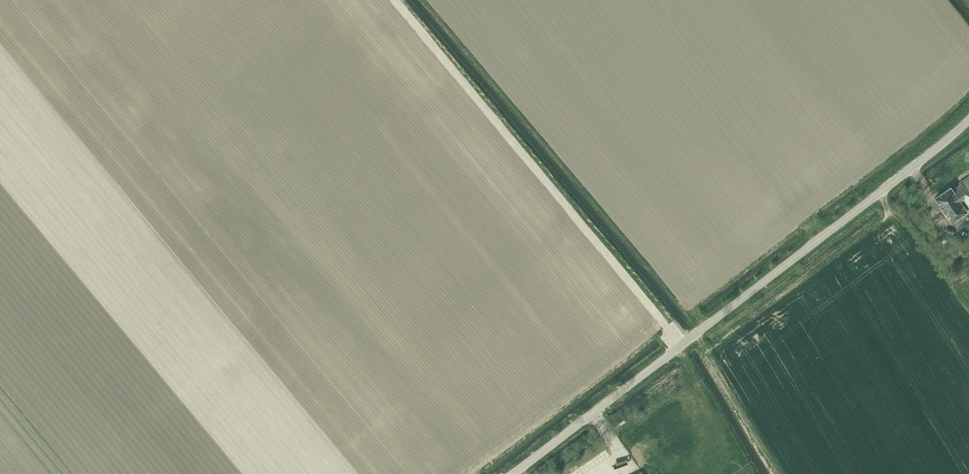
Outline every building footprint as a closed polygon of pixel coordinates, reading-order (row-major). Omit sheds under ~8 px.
[(950,186),(934,198),(951,222),(967,211),(963,205),(965,203),(968,208),(968,176),(959,183),(960,184),(952,190),(950,186)]
